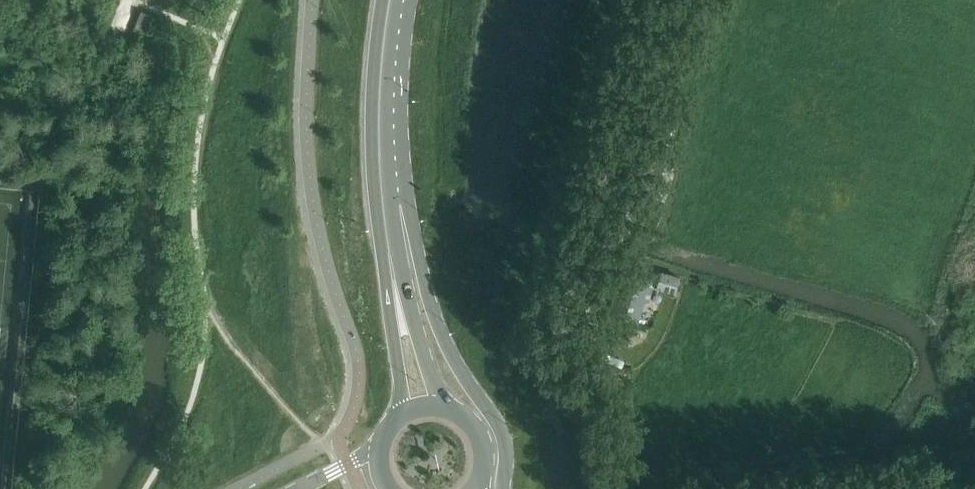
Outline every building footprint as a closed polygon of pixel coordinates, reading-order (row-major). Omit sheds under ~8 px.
[(159,19),(140,11),(133,30),(152,38),(159,19)] [(655,275),(625,266),(610,315),(637,323),(644,300),(648,301),(655,275)] [(655,288),(674,294),(680,277),(661,271),(655,288)]
